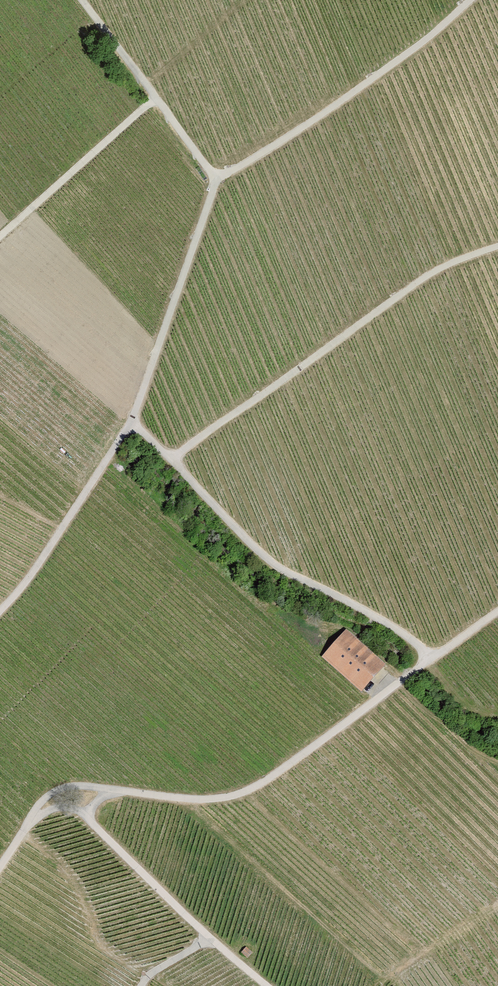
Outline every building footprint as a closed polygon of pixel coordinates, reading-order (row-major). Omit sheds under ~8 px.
[(346,629),(322,657),(361,691),(386,664),(346,629)]
